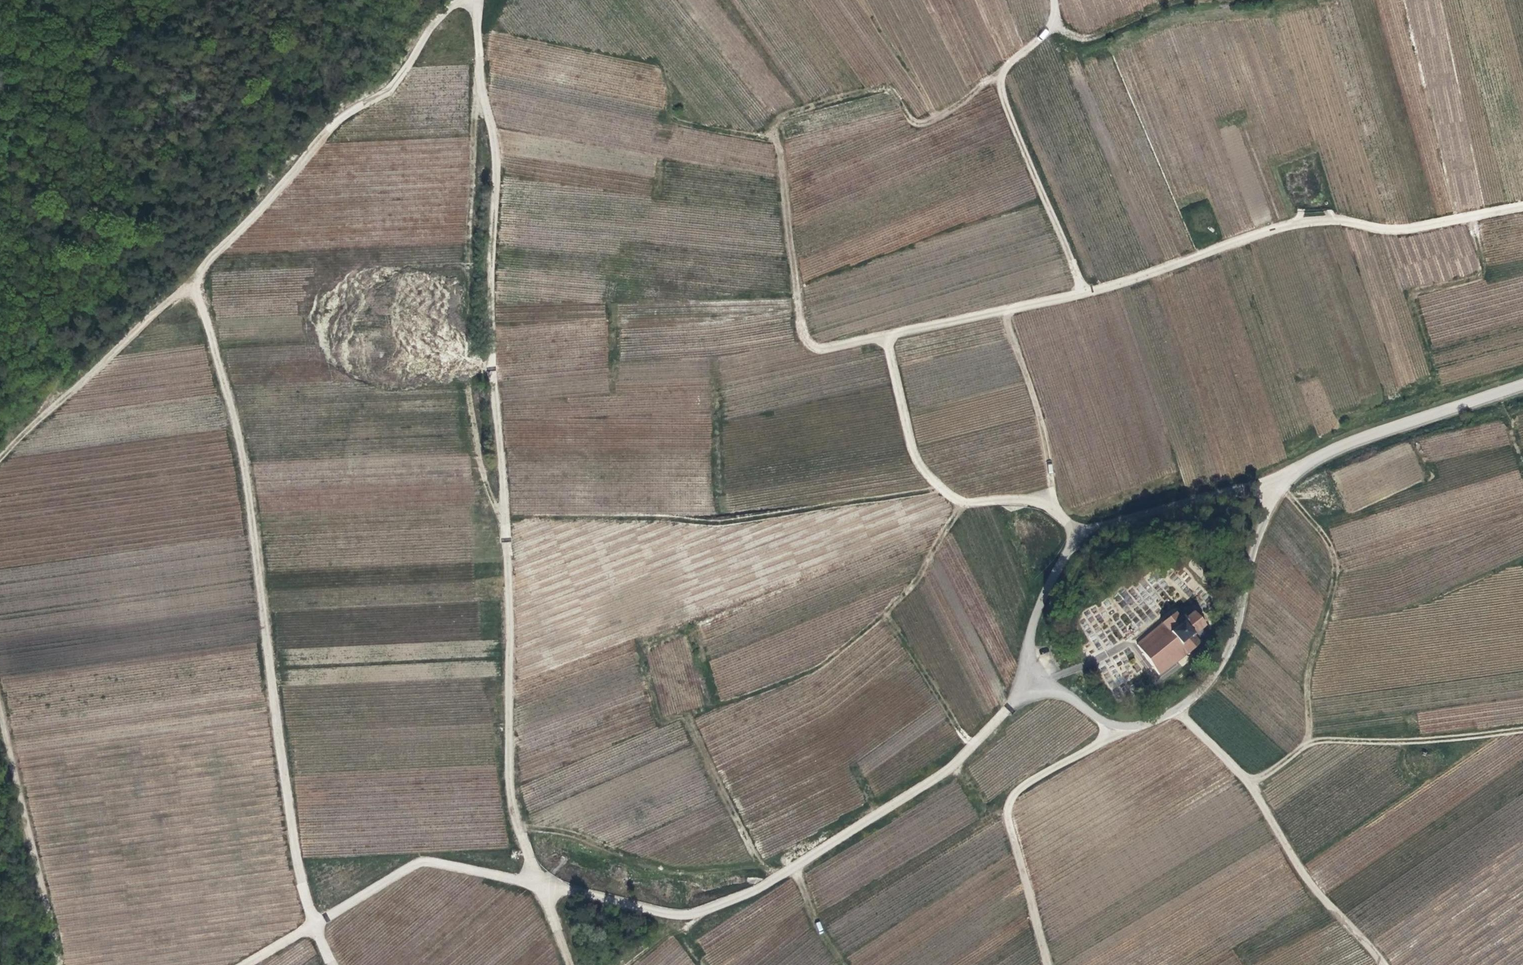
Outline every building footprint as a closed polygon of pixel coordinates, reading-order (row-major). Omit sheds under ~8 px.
[(1134,646),(1156,676),(1183,656),(1185,656),(1205,642),(1199,634),(1202,631),(1192,617),(1182,624),(1181,621),(1177,623),(1173,618),(1134,646)]
